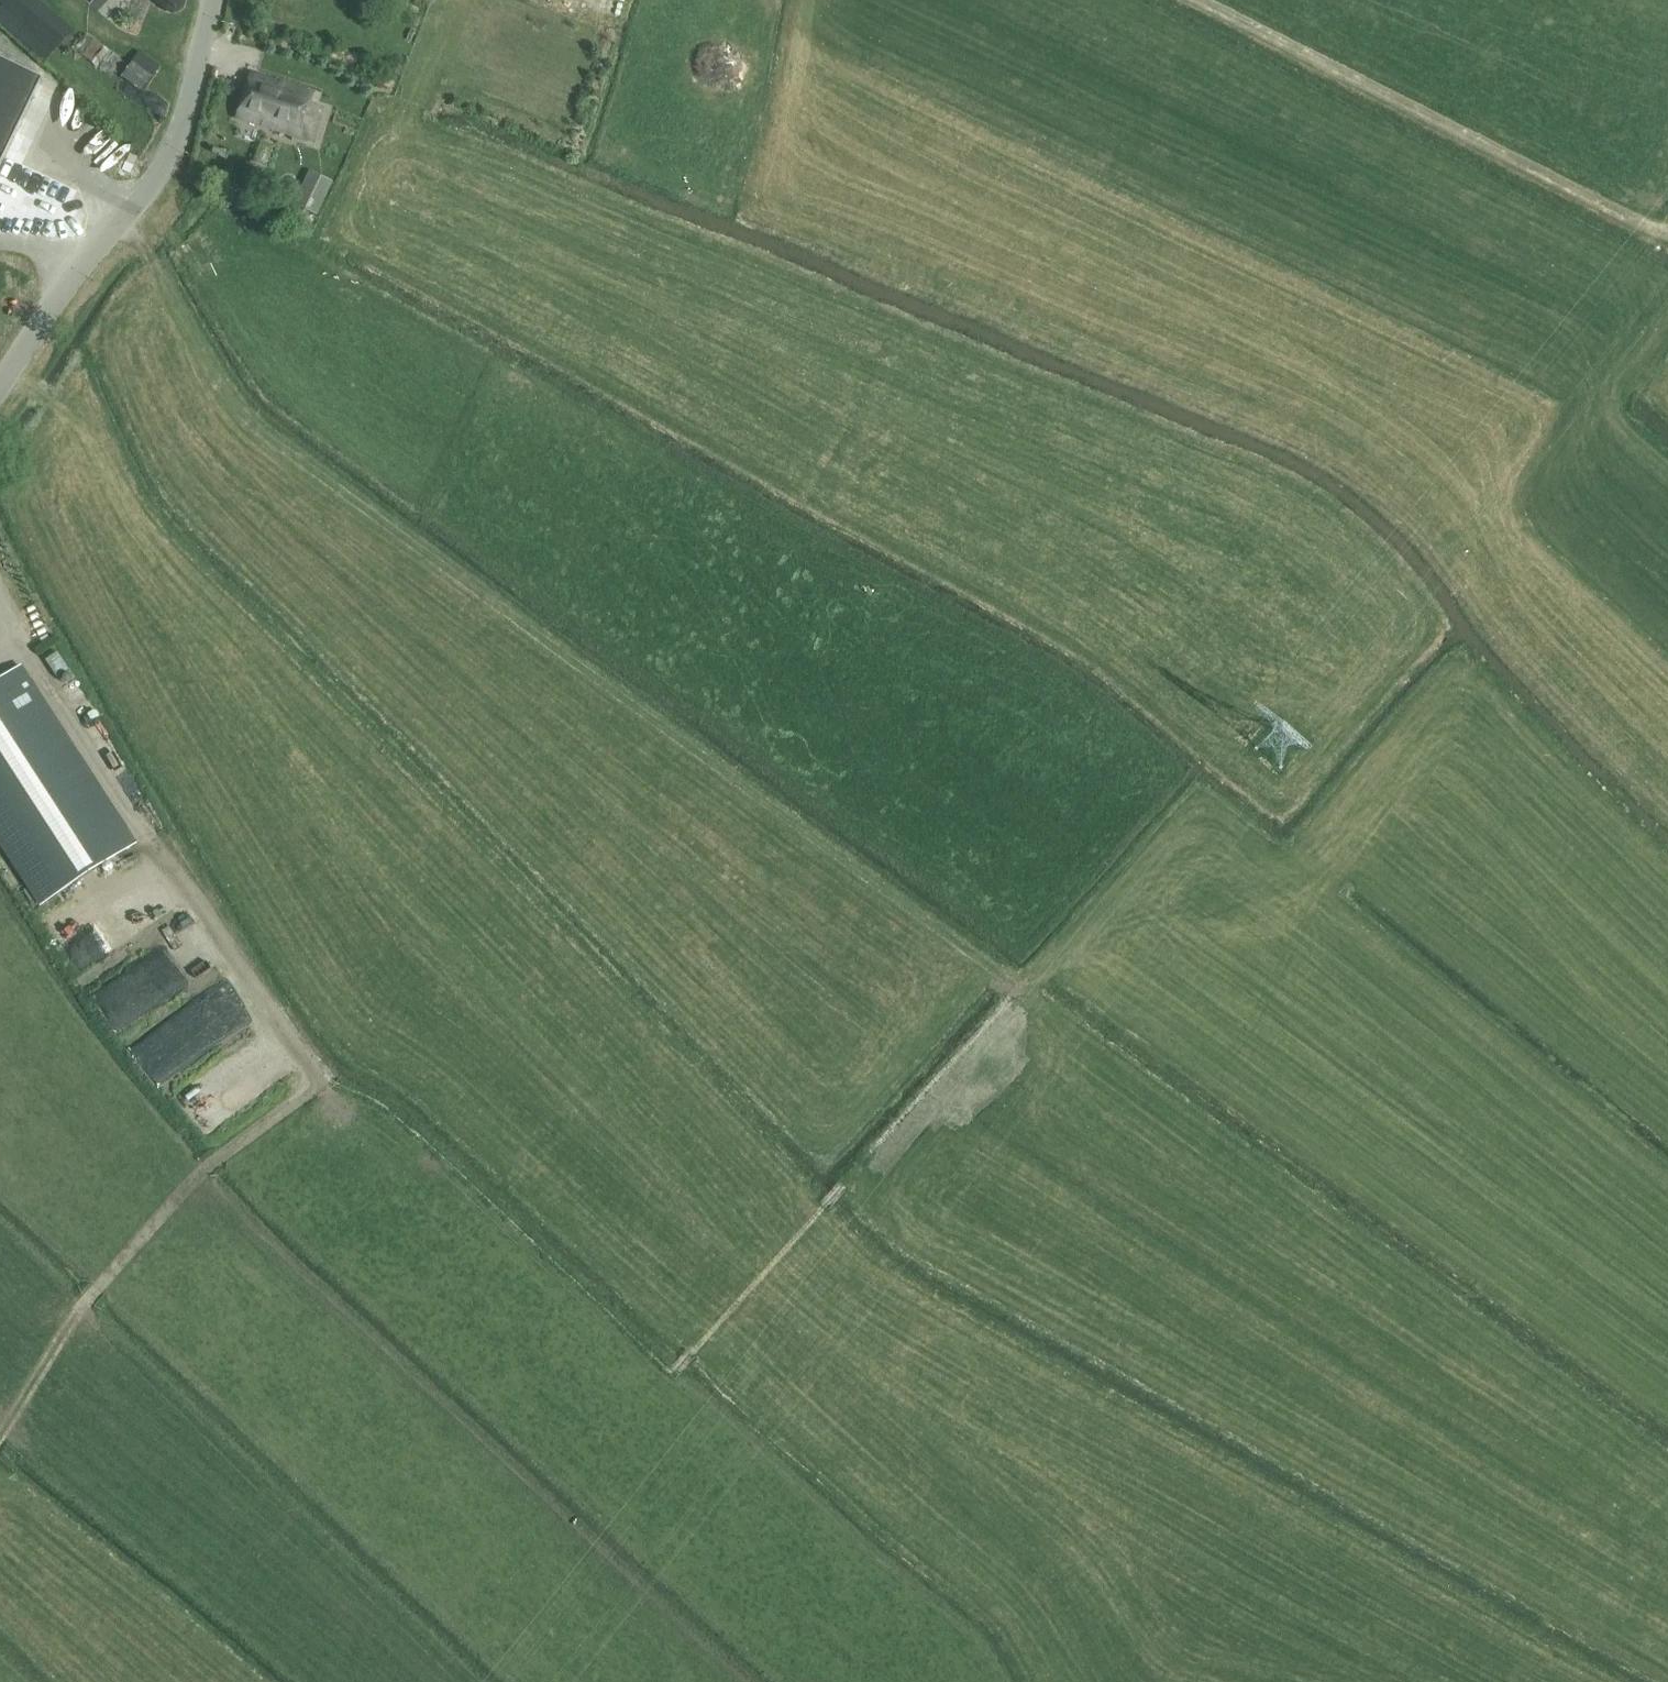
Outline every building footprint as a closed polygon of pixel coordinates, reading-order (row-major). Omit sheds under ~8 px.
[(165,10),(182,6),(183,0),(154,0),(165,10)] [(161,67),(139,52),(121,78),(142,93),(161,67)] [(43,79),(0,58),(0,166),(25,115),(33,99),(43,79)] [(313,95),(250,76),(237,118),(315,142),(325,108),(310,104),(313,95)] [(309,172),(294,206),(316,216),(331,182),(309,172)] [(0,681),(0,845),(40,906),(135,845),(20,668),(0,681)] [(142,1008),(144,1011),(191,980),(175,956),(168,961),(161,949),(100,989),(121,1022),(142,1008)]
